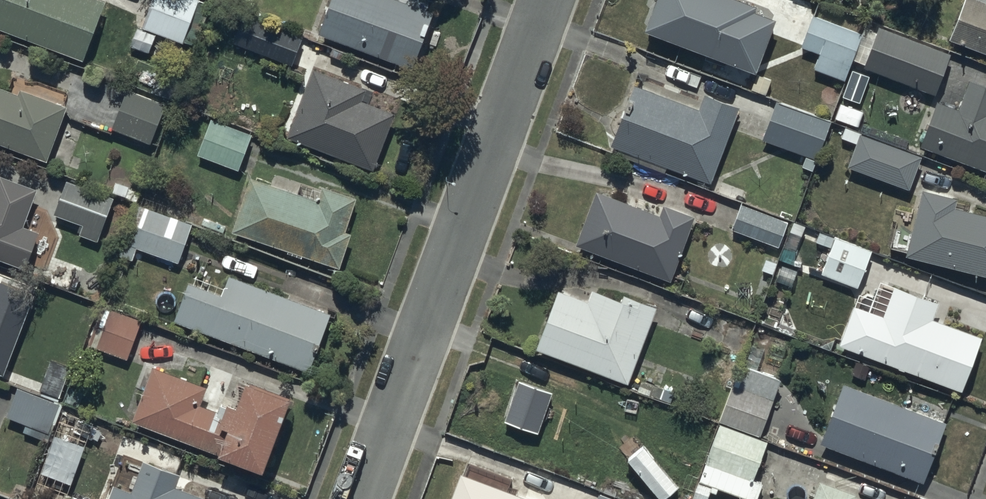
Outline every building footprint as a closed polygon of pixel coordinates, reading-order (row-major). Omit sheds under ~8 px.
[(85,65),(108,5),(93,0),(0,0),(0,33),(85,65)] [(147,29),(196,47),(211,6),(194,0),(158,0),(147,29)] [(321,36),(415,72),(436,17),(392,0),(334,0),(321,36)] [(649,34),(756,78),(750,90),(767,97),(773,81),(759,76),(779,26),(758,17),(759,12),(730,0),(663,0),(649,34)] [(949,42),(985,56),(985,4),(975,0),(965,0),(949,42)] [(865,37),(813,18),(802,47),(822,55),(815,72),(847,84),(865,37)] [(243,19),(233,45),(294,68),(304,42),(243,19)] [(877,28),(862,69),(936,98),(952,57),(877,28)] [(313,72),(288,138),(376,172),(396,117),(364,105),(369,93),(313,72)] [(920,147),(985,171),(985,87),(970,82),(959,112),(936,104),(920,147)] [(635,87),(612,146),(713,185),(742,111),(704,97),(699,112),(635,87)] [(50,165),(70,111),(22,93),(20,98),(0,90),(0,147),(50,165)] [(128,92),(113,131),(153,145),(167,106),(128,92)] [(832,124),(777,104),(763,142),(818,162),(832,124)] [(211,120),(198,157),(241,173),(254,135),(211,120)] [(861,136),(849,167),(910,191),(922,160),(861,136)] [(27,274),(42,236),(25,229),(40,193),(0,177),(0,263),(27,274)] [(251,179),(232,234),(341,271),(353,238),(347,236),(358,202),(324,190),(320,202),(251,179)] [(99,244),(116,201),(69,183),(56,218),(81,227),(78,236),(99,244)] [(923,193),(906,259),(985,280),(985,219),(955,212),(958,202),(923,193)] [(598,194),(579,247),(674,282),(697,218),(664,206),(660,217),(598,194)] [(193,227),(138,207),(119,257),(134,263),(140,249),(180,264),(193,227)] [(742,207),(732,231),(781,250),(790,226),(742,207)] [(872,251),(836,237),(821,277),(858,290),(872,251)] [(189,286),(175,325),(311,375),(333,315),(230,277),(223,298),(189,286)] [(7,380),(38,300),(0,285),(0,378),(7,380)] [(852,308),(837,348),(964,395),(983,342),(932,323),(938,307),(894,290),(883,320),(852,308)] [(539,352),(538,353),(631,386),(658,310),(625,299),(623,305),(593,294),(589,305),(559,294),(539,352)] [(114,312),(99,350),(128,361),(143,324),(114,312)] [(71,369),(51,362),(41,391),(61,399),(71,369)] [(770,443),(762,441),(784,383),(747,368),(739,389),(734,387),(720,424),(722,425),(694,498),(711,498),(713,493),(718,496),(721,490),(744,498),(761,498),(765,488),(757,485),(753,484),(770,443)] [(154,369),(133,425),(222,458),(221,461),(268,479),(295,406),(250,389),(241,414),(230,409),(227,417),(203,408),(210,390),(154,369)] [(552,388),(519,376),(503,419),(537,431),(552,388)] [(841,387),(819,447),(925,485),(946,425),(841,387)] [(19,389),(8,418),(50,435),(54,426),(73,433),(81,413),(19,389)] [(626,452),(661,497),(677,484),(642,439),(626,452)] [(111,498),(204,498),(179,489),(183,480),(145,465),(133,495),(115,488),(111,498)] [(466,480),(463,479),(456,498),(518,498),(466,480)] [(856,497),(821,484),(815,498),(855,498),(856,497)] [(599,489),(595,498),(625,498),(599,489)]
